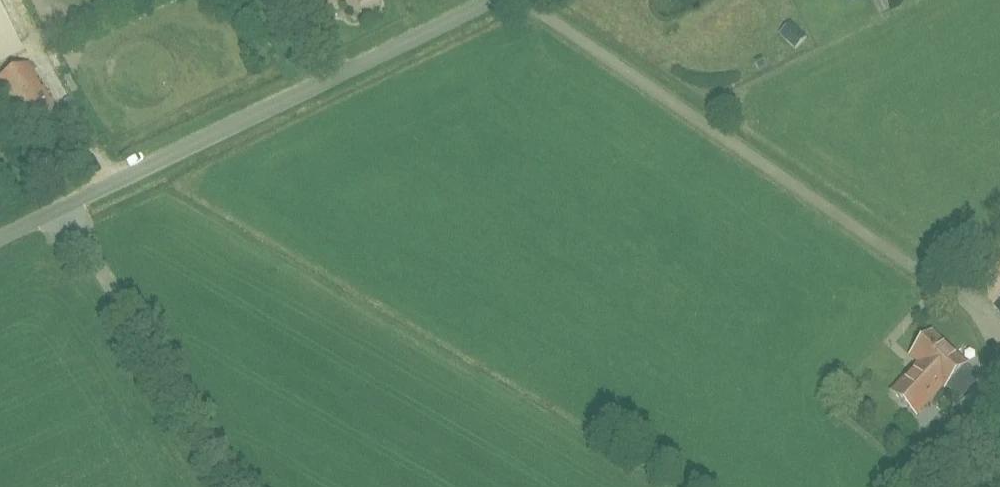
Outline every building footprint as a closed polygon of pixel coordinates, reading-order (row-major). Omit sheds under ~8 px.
[(786,34),(800,50),(812,39),(798,23),(786,34)] [(56,123),(50,111),(53,109),(44,91),(41,93),(29,68),(0,82),(0,86),(25,138),(56,123)] [(980,287),(999,311),(999,271),(980,287)] [(944,387),(946,388),(967,366),(933,335),(912,357),(921,365),(894,395),(917,416),(944,387)]
